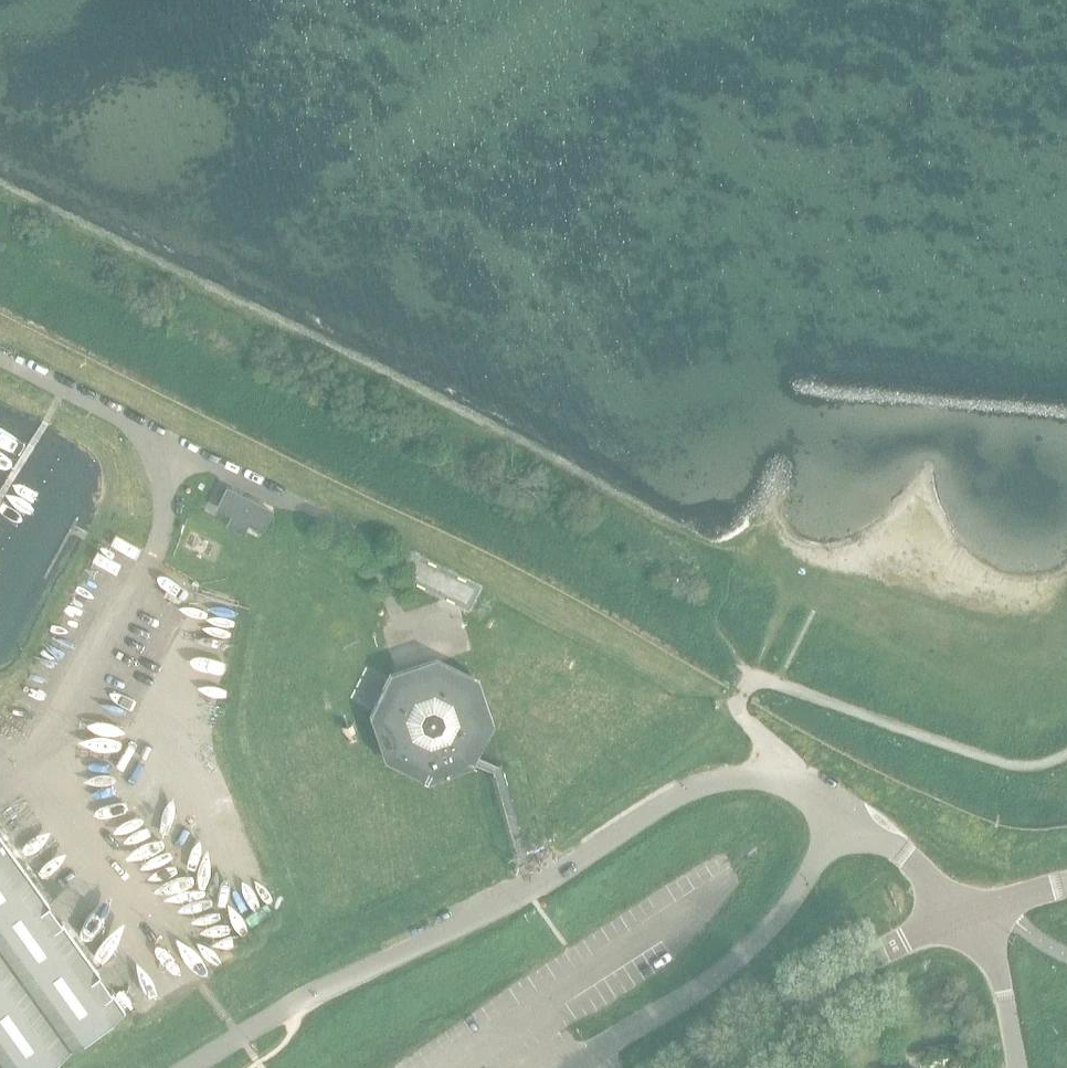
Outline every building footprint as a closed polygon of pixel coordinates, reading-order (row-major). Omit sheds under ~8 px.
[(272,514),(226,490),(214,513),(230,521),(245,529),(260,536),(272,514)] [(245,529),(230,521),(224,531),(240,539),(245,529)] [(383,756),(425,776),(472,761),(475,754),(494,719),(477,669),(446,656),(432,650),(408,658),(389,664),(370,711),(383,756)] [(124,1009),(0,836),(0,1067),(42,1067),(124,1009)]
